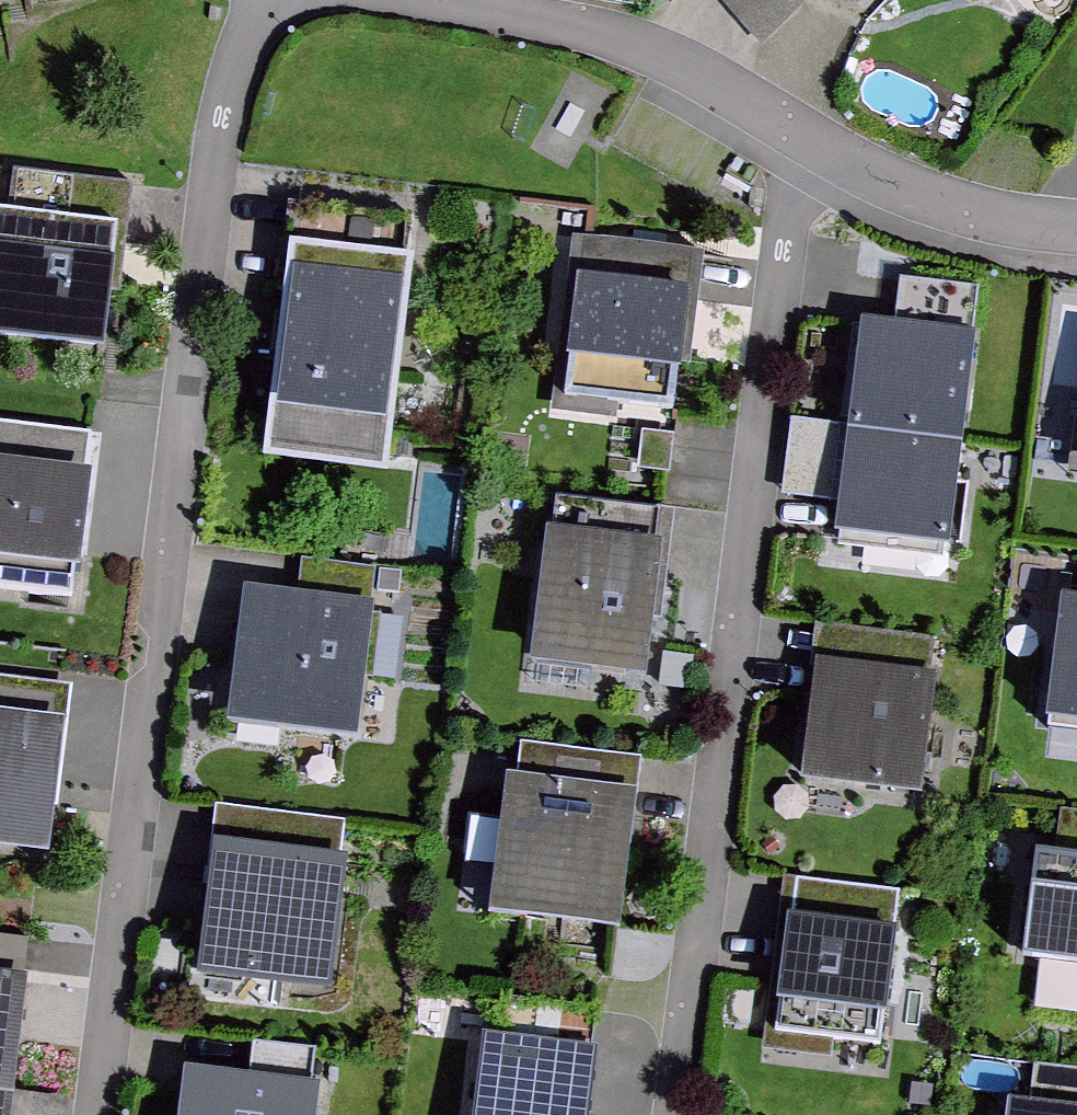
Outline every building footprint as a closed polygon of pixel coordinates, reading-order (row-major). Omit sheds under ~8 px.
[(767,29),(798,0),(740,0),(767,29)] [(5,180),(0,215),(0,344),(106,360),(129,198),(5,180)] [(706,251),(585,236),(580,275),(701,290),(706,251)] [(445,257),(321,238),(290,452),(409,472),(445,257)] [(701,290),(580,275),(563,403),(684,419),(701,290)] [(986,288),(907,278),(901,326),(980,335),(986,288)] [(901,326),(869,321),(855,423),(978,439),(991,337),(980,335),(901,326)] [(0,421),(0,465),(92,476),(97,433),(0,421)] [(978,439),(855,423),(855,433),(846,501),(842,525),(965,541),(978,439)] [(846,501),(855,433),(803,426),(794,494),(846,501)] [(84,604),(100,477),(92,476),(0,465),(0,594),(84,604)] [(670,513),(565,500),(560,537),(665,550),(670,513)] [(560,537),(552,535),(536,657),(658,673),(674,551),(665,550),(560,537)] [(307,604),(377,613),(383,570),(312,561),(307,604)] [(377,613),(244,598),(229,720),(363,737),(377,613)] [(1072,603),(1056,727),(1076,730),(1076,604),(1072,603)] [(939,640),(828,626),(821,676),(933,691),(939,640)] [(0,675),(0,712),(64,721),(69,685),(0,675)] [(933,691),(821,676),(809,776),(921,790),(933,691)] [(54,854),(73,724),(64,721),(0,712),(0,846),(54,854)] [(658,759),(535,743),(530,776),(654,792),(658,759)] [(654,792),(530,776),(514,906),(638,921),(654,792)] [(351,823),(224,808),(220,849),(346,864),(351,823)] [(1064,812),(1060,847),(1076,849),(1076,813),(1064,812)] [(1060,847),(1050,954),(1076,957),(1076,849),(1060,847)] [(346,864),(220,849),(205,970),(341,986),(356,865),(346,864)] [(907,888),(787,879),(775,1038),(895,1047),(907,888)] [(29,1094),(39,982),(0,978),(0,1091),(29,1094)] [(608,1004),(513,994),(508,1037),(603,1047),(608,1004)] [(490,1114),(605,1114),(613,1049),(603,1047),(508,1037),(500,1035),(490,1114)] [(259,1042),(254,1088),(321,1097),(327,1050),(259,1042)] [(1044,1064),(1041,1093),(1076,1097),(1076,1066),(1044,1064)] [(199,1079),(194,1114),(319,1114),(321,1097),(254,1088),(199,1079)] [(0,1091),(0,1114),(27,1114),(29,1094),(0,1091)] [(1041,1093),(1039,1114),(1076,1114),(1076,1097),(1041,1093)]
